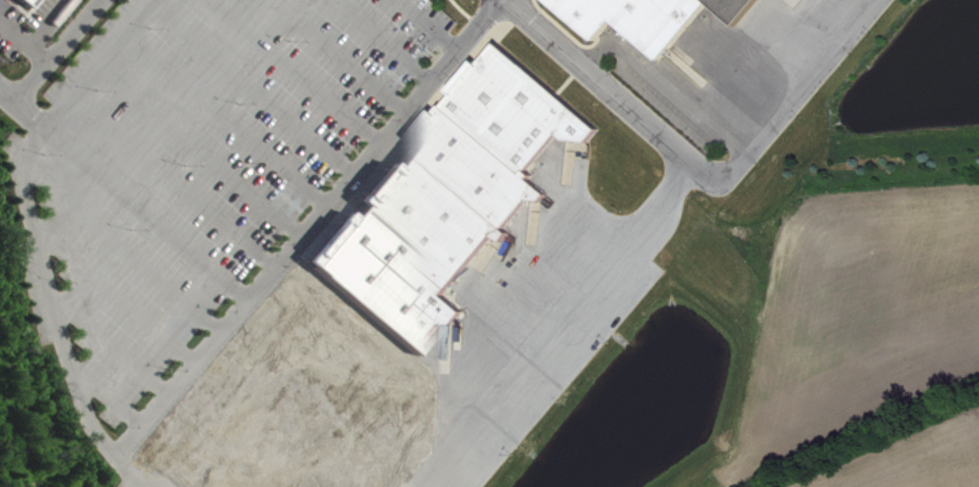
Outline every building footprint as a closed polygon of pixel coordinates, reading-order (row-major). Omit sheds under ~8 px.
[(595,39),(612,19),(659,59),(709,1),(708,0),(548,0),(595,39)] [(709,1),(708,0),(758,0),(737,25),(709,1)] [(501,41),(601,127),(588,142),(565,138),(558,132),(525,172),(445,104),(456,93),(452,89),(479,58),(484,62),(501,41)] [(525,172),(550,194),(544,200),(530,199),(504,227),(409,146),(414,139),(412,137),(437,108),(440,111),(445,104),(525,172)] [(504,227),(510,231),(505,239),(494,233),(450,286),(356,209),(361,205),(355,199),(388,161),(393,166),(409,146),(504,227)] [(356,209),(351,216),(346,211),(331,230),(326,226),(300,257),(305,262),(295,274),(298,277),(292,285),(388,363),(450,286),(356,209)]
